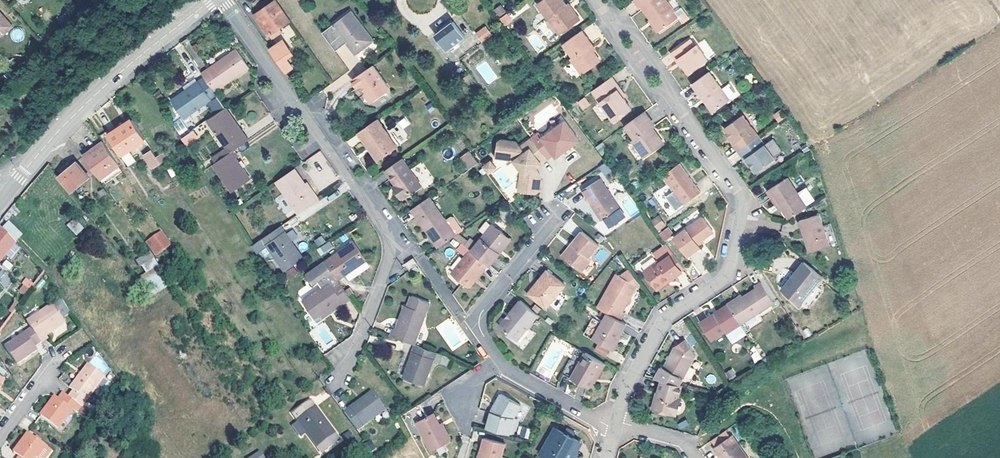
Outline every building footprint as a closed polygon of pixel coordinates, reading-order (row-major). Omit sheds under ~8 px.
[(259,15),(271,32),(272,32),(274,34),(282,27),(281,25),(291,18),(278,0),(272,0),(267,4),(269,7),(259,15)] [(504,0),(502,0),(497,4),(502,9),(508,5),(504,0)] [(560,28),(582,13),(576,4),(573,6),(568,0),(540,0),(560,28)] [(661,25),(679,12),(676,7),(670,0),(643,0),(652,13),(661,25)] [(269,7),(267,4),(256,11),(259,15),(269,7)] [(679,12),(683,17),(688,14),(681,4),(676,7),(679,12)] [(512,16),(507,8),(502,12),(507,19),(512,16)] [(327,30),(339,48),(349,41),(357,52),(376,37),(355,9),(327,30)] [(1,29),(9,22),(0,11),(0,28),(1,29)] [(482,17),(477,11),(466,19),(472,26),(482,17)] [(657,27),(661,25),(652,13),(649,15),(657,27)] [(442,21),(443,23),(453,16),(451,14),(442,21)] [(453,16),(443,23),(436,29),(448,43),(453,40),(457,37),(464,31),(453,16)] [(13,25),(9,22),(1,29),(4,33),(13,25)] [(584,24),(564,39),(572,49),(569,52),(582,69),(601,55),(595,47),(590,40),(593,37),(584,24)] [(485,26),(474,33),(481,43),(492,35),(485,26)] [(691,32),(674,44),(686,60),(690,66),(709,52),(698,37),(696,38),(691,32)] [(457,37),(453,40),(457,45),(461,41),(457,37)] [(593,37),(590,40),(595,47),(598,44),(593,37)] [(286,38),(274,46),(286,63),(293,58),(288,51),(292,47),(286,38)] [(239,43),(204,69),(207,72),(217,87),(253,62),(239,43)] [(686,60),(674,44),(671,46),(683,62),(686,60)] [(377,60),(358,73),(365,83),(369,80),(374,87),(370,89),(375,95),(379,96),(395,85),(377,60)] [(714,106),(717,104),(731,93),(722,81),(711,66),(697,75),(694,78),(714,106)] [(634,106),(626,95),(620,87),(622,85),(612,71),(593,85),(617,118),(634,106)] [(207,72),(187,85),(174,94),(187,112),(212,95),(221,108),(227,103),(228,102),(217,87),(207,72)] [(730,75),(722,81),(731,93),(738,88),(738,87),(730,75)] [(628,93),(622,85),(620,87),(626,95),(628,93)] [(587,97),(584,92),(578,96),(582,101),(587,97)] [(209,116),(232,149),(235,147),(251,136),(227,103),(221,108),(209,116)] [(646,107),(629,119),(639,133),(637,135),(647,149),(663,138),(653,123),(656,121),(646,107)] [(734,139),(740,147),(763,130),(747,108),(726,123),(732,130),(736,136),(734,139)] [(780,111),(775,115),(779,120),(784,116),(780,111)] [(146,136),(133,115),(120,126),(118,125),(110,131),(123,152),(130,147),(146,136)] [(540,128),(534,132),(534,133),(550,154),(556,150),(558,153),(566,147),(574,142),(582,136),(567,116),(544,132),(540,128)] [(402,144),(396,137),(382,117),(363,130),(383,157),(402,144)] [(763,130),(740,147),(745,155),(748,153),(753,161),(758,167),(778,153),(763,130)] [(180,139),(186,147),(198,139),(192,131),(180,139)] [(500,138),(498,153),(516,156),(523,165),(520,187),(537,189),(541,186),(543,172),(539,172),(540,166),(538,163),(550,154),(534,133),(522,142),(518,137),(504,135),(500,138)] [(400,134),(396,137),(402,144),(405,142),(400,134)] [(601,138),(596,142),(601,148),(606,144),(601,138)] [(114,159),(103,141),(94,147),(83,156),(98,178),(118,164),(114,159)] [(574,142),(566,147),(569,151),(576,145),(574,142)] [(809,150),(805,143),(800,147),(804,153),(809,150)] [(157,152),(153,145),(146,151),(154,163),(161,158),(157,152)] [(130,147),(123,152),(129,162),(137,156),(130,147)] [(240,154),(235,147),(232,149),(216,160),(234,188),(251,175),(238,155),(240,154)] [(157,152),(161,158),(167,154),(163,148),(157,152)] [(475,166),(482,161),(474,150),(467,156),(475,166)] [(748,153),(745,155),(750,163),(753,161),(748,153)] [(682,157),(664,169),(685,199),(702,187),(682,157)] [(399,181),(403,186),(410,197),(426,185),(406,158),(387,172),(395,183),(399,181)] [(479,169),(484,176),(496,168),(490,160),(479,169)] [(300,161),(279,175),(302,207),(323,193),(312,178),(300,161)] [(59,177),(71,192),(90,177),(77,162),(69,169),(59,177)] [(764,186),(775,201),(778,198),(782,204),(788,213),(805,201),(785,172),(764,186)] [(323,193),(326,190),(316,175),(312,178),(323,193)] [(582,185),(585,190),(599,181),(596,176),(582,185)] [(601,180),(599,181),(585,190),(583,191),(602,220),(620,208),(601,180)] [(119,201),(105,182),(99,187),(112,205),(119,201)] [(416,206),(443,244),(458,234),(459,233),(449,218),(433,195),(416,206)] [(626,217),(620,208),(602,220),(608,229),(626,217)] [(811,230),(816,245),(831,240),(820,209),(800,215),(806,232),(811,230)] [(660,211),(653,216),(660,224),(666,220),(660,211)] [(714,227),(703,213),(675,234),(690,253),(701,243),(699,239),(714,227)] [(449,218),(459,233),(461,232),(466,228),(457,215),(454,214),(449,218)] [(74,217),(66,224),(76,235),(84,228),(74,217)] [(470,233),(468,237),(466,239),(491,260),(493,261),(503,248),(499,246),(510,231),(493,219),(478,240),(470,233)] [(282,221),(265,233),(287,265),(304,253),(282,221)] [(17,242),(1,227),(0,228),(0,261),(17,242)] [(583,227),(572,242),(577,245),(569,256),(583,267),(592,255),(589,253),(599,239),(583,227)] [(664,241),(673,234),(668,227),(658,234),(664,241)] [(323,230),(317,234),(320,239),(326,235),(323,230)] [(811,230),(806,232),(811,246),(816,245),(811,230)] [(163,231),(147,241),(157,256),(173,245),(163,231)] [(320,243),(323,247),(335,239),(332,234),(320,243)] [(354,237),(327,254),(341,274),(347,269),(353,277),(373,263),(354,237)] [(466,239),(464,239),(460,244),(469,251),(455,269),(474,283),(491,260),(466,239)] [(686,265),(668,240),(655,250),(660,256),(646,266),(657,282),(669,272),(672,276),(686,265)] [(577,245),(572,242),(564,252),(569,256),(577,245)] [(140,260),(143,265),(155,257),(152,252),(140,260)] [(797,273),(785,287),(799,298),(821,269),(803,255),(792,270),(797,273)] [(410,270),(418,265),(413,257),(405,263),(410,270)] [(622,273),(640,284),(643,286),(645,284),(631,266),(622,273)] [(568,282),(549,269),(533,291),(552,305),(568,282)] [(611,310),(624,318),(629,309),(627,307),(640,284),(622,273),(617,270),(598,303),(611,310)] [(781,284),(785,287),(797,273),(792,270),(781,284)] [(669,272),(657,282),(659,285),(672,276),(669,272)] [(353,292),(342,276),(336,281),(332,275),(304,294),(318,315),(353,292)] [(754,284),(743,291),(728,301),(739,318),(772,297),(772,296),(761,280),(759,277),(752,281),(754,284)] [(26,278),(17,290),(24,295),(33,283),(26,278)] [(763,279),(761,280),(772,296),(775,295),(763,279)] [(726,297),(728,301),(743,291),(740,288),(726,297)] [(407,302),(398,326),(396,325),(393,332),(416,340),(431,298),(414,292),(410,303),(407,302)] [(726,297),(713,306),(714,309),(728,301),(726,297)] [(504,328),(522,341),(542,311),(526,299),(504,328)] [(714,309),(713,306),(700,314),(712,331),(725,323),(728,328),(740,320),(739,318),(728,301),(714,309)] [(52,302),(26,320),(31,326),(41,340),(48,335),(46,333),(64,319),(52,302)] [(624,318),(611,310),(605,319),(596,314),(587,330),(596,335),(613,344),(619,332),(621,333),(629,320),(624,318)] [(746,329),(740,320),(728,328),(734,337),(746,329)] [(35,345),(41,340),(31,326),(4,346),(18,363),(38,348),(35,345)] [(619,332),(613,344),(617,346),(624,334),(621,333),(619,332)] [(678,379),(696,349),(687,334),(675,340),(663,361),(659,359),(653,372),(661,374),(678,379)] [(601,338),(597,346),(608,352),(612,345),(601,338)] [(450,352),(417,340),(405,373),(426,379),(434,355),(447,361),(450,352)] [(601,367),(605,369),(609,362),(587,350),(581,361),(574,358),(567,371),(592,384),(596,377),(601,367)] [(74,389),(69,395),(70,395),(82,404),(83,405),(106,375),(88,362),(70,387),(74,389)] [(600,379),(605,369),(601,367),(596,377),(600,379)] [(729,380),(737,376),(732,368),(725,373),(729,380)] [(678,379),(661,374),(653,402),(672,407),(677,391),(681,380),(678,379)] [(371,386),(343,406),(357,424),(384,404),(371,386)] [(491,402),(484,425),(512,432),(516,416),(513,413),(519,404),(500,390),(491,402)] [(681,393),(677,391),(672,407),(676,408),(681,393)] [(65,392),(60,398),(65,402),(70,395),(69,395),(65,392)] [(294,409),(299,416),(307,426),(319,441),(325,437),(329,443),(341,434),(311,394),(294,409)] [(77,410),(82,404),(70,395),(65,402),(60,398),(57,395),(42,414),(59,427),(74,408),(77,410)] [(430,447),(446,439),(447,432),(442,423),(438,425),(431,411),(414,420),(430,447)] [(307,426),(299,416),(292,421),(301,432),(307,426)] [(573,455),(568,453),(578,435),(553,422),(548,433),(553,436),(544,454),(551,457),(572,457),(573,455)] [(718,442),(732,433),(727,426),(713,435),(718,442)] [(528,439),(530,429),(521,427),(519,437),(528,439)] [(349,441),(355,436),(348,429),(343,434),(349,441)] [(46,443),(29,431),(15,450),(20,454),(17,457),(35,457),(46,443)] [(715,444),(725,457),(750,457),(752,457),(734,431),(732,433),(718,442),(715,444)] [(553,436),(548,433),(539,451),(544,454),(553,436)] [(483,434),(476,457),(500,457),(505,440),(483,434)] [(568,453),(573,455),(583,437),(578,435),(568,453)] [(325,437),(319,441),(324,447),(329,443),(325,437)] [(261,449),(246,457),(265,457),(261,449)]
